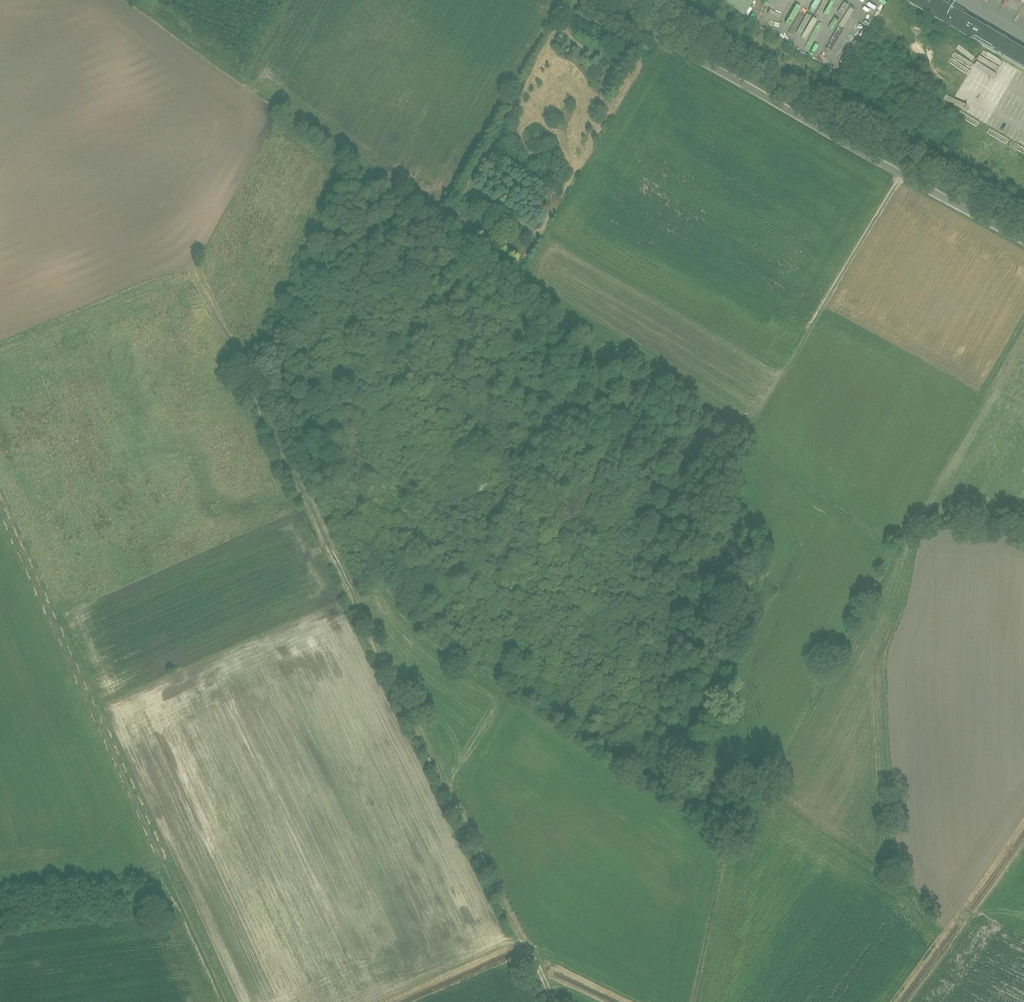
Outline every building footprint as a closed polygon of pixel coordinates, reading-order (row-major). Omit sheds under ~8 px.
[(740,12),(747,0),(719,0),(740,12)] [(1023,67),(1023,54),(932,0),(908,0),(1023,67)]
